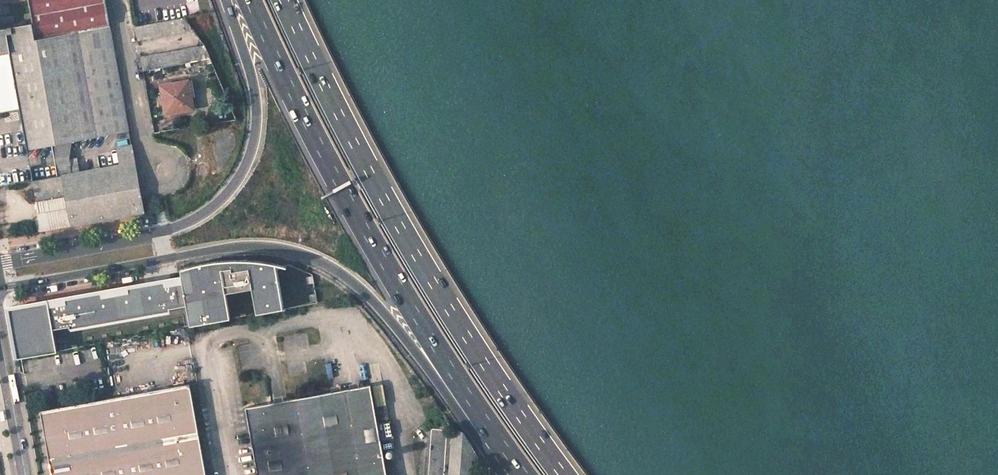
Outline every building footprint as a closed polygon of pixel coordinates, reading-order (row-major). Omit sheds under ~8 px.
[(31,16),(32,22),(35,39),(109,26),(108,17),(104,0),(28,0),(31,16)] [(188,13),(200,9),(197,0),(186,0),(184,1),(188,13)] [(32,22),(31,16),(0,21),(0,28),(32,22)] [(135,27),(138,41),(182,33),(180,19),(135,27)] [(35,39),(32,22),(0,28),(0,112),(19,109),(27,149),(128,131),(109,26),(35,39)] [(199,48),(141,59),(144,72),(201,62),(199,48)] [(161,87),(166,116),(194,111),(189,82),(161,87)] [(77,173),(75,159),(68,161),(70,174),(62,176),(71,226),(144,213),(131,146),(115,149),(118,165),(77,173)] [(71,226),(62,176),(33,181),(40,231),(71,226)] [(14,344),(17,361),(57,353),(54,333),(211,303),(214,324),(255,317),(295,310),(316,306),(308,271),(302,269),(284,263),(270,261),(257,262),(245,262),(231,263),(212,265),(193,269),(180,271),(182,278),(179,278),(157,283),(91,294),(8,309),(12,328),(14,344)] [(38,409),(51,474),(205,474),(189,383),(38,409)] [(370,384),(244,406),(256,474),(386,474),(370,384)] [(454,430),(451,474),(471,474),(472,458),(483,460),(463,431),(454,430)]
